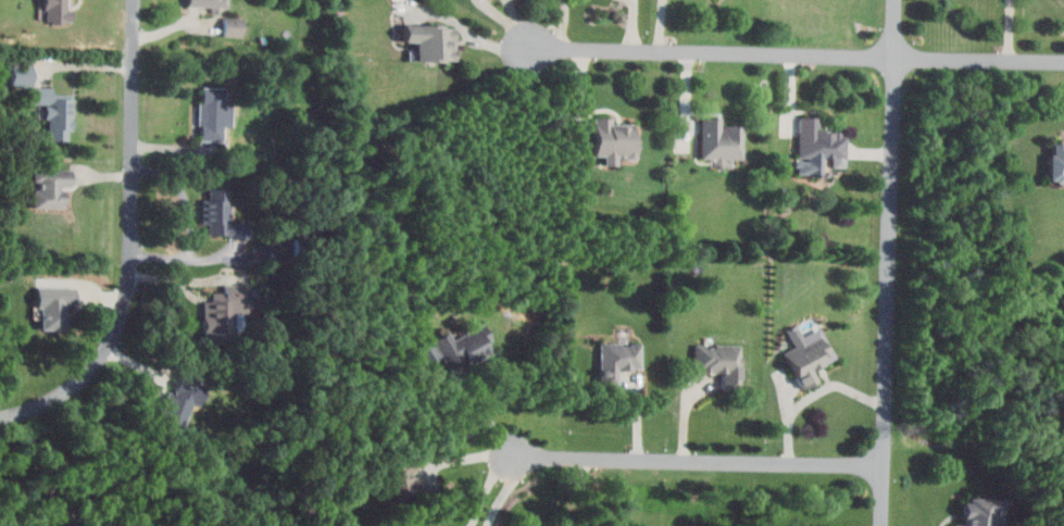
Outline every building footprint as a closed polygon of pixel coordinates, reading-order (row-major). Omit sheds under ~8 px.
[(45,20),(45,0),(66,0),(66,20),(45,20)] [(186,11),(186,0),(228,0),(228,10),(186,11)] [(223,35),(241,35),(242,17),(224,16),(223,35)] [(415,60),(454,61),(455,26),(417,25),(417,32),(403,32),(403,41),(415,41),(415,60)] [(199,89),(199,141),(221,141),(221,124),(229,124),(229,105),(223,103),(223,89),(199,89)] [(28,100),(68,99),(70,140),(52,140),(51,118),(39,118),(39,109),(28,109),(28,100)] [(843,167),(844,131),(818,130),(818,116),(799,116),(798,175),(821,175),(822,157),(830,157),(830,167),(843,167)] [(594,155),(603,155),(603,165),(616,166),(616,158),(635,158),(636,126),(611,125),(611,118),(595,117),(594,155)] [(742,125),(721,124),(721,118),(701,117),(700,157),(741,158),(742,125)] [(1050,142),(1050,180),(1063,181),(1063,175),(1063,142),(1050,142)] [(30,168),(29,209),(62,209),(62,193),(59,193),(59,188),(73,189),(74,170),(30,168)] [(200,223),(206,223),(205,233),(238,234),(238,222),(225,222),(226,188),(208,187),(206,198),(201,197),(200,223)] [(202,306),(213,308),(214,291),(220,291),(220,284),(243,284),(243,311),(234,310),(233,340),(202,340),(202,306)] [(34,288),(76,289),(76,304),(63,304),(62,330),(34,329),(34,288)] [(802,335),(797,323),(786,328),(794,347),(784,351),(801,389),(817,382),(812,369),(835,359),(821,327),(802,335)] [(488,354),(481,332),(467,337),(466,334),(452,339),(450,334),(414,346),(425,379),(445,372),(444,368),(488,354)] [(641,344),(600,343),(599,385),(619,386),(620,369),(641,369),(641,344)] [(740,344),(694,344),(694,372),(722,372),(722,390),(739,390),(740,344)] [(178,376),(206,387),(200,403),(192,400),(180,428),(154,417),(166,389),(172,392),(178,376)] [(999,499),(964,498),(963,525),(955,525),(998,525),(999,499)]
